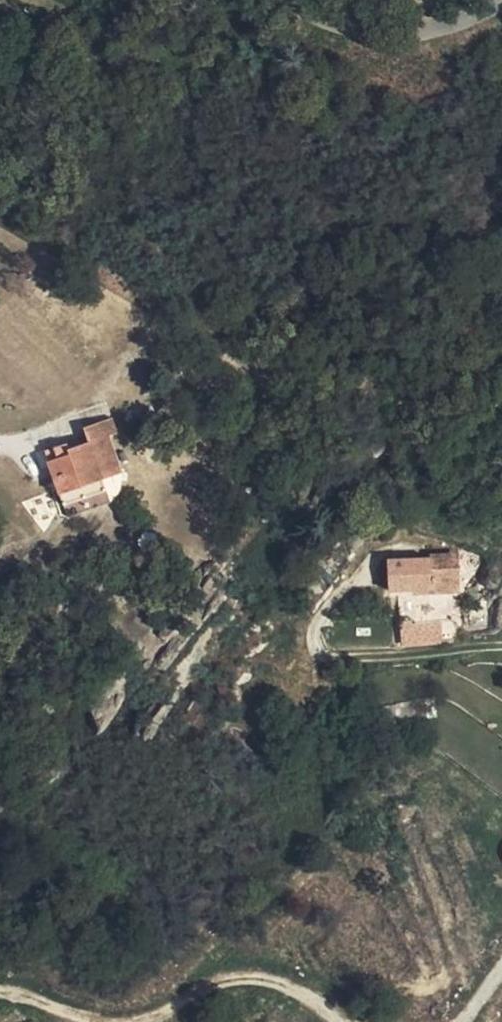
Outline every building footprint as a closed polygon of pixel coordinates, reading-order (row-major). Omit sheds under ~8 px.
[(82,452),(61,459),(60,454),(47,458),(50,468),(41,471),(53,505),(95,491),(115,484),(103,448),(112,444),(106,428),(78,438),(82,452)] [(50,468),(47,458),(38,461),(41,471),(50,468)] [(95,491),(53,505),(56,514),(99,501),(95,491)] [(424,568),(383,570),(385,604),(454,600),(452,563),(424,564),(424,568)] [(400,645),(443,644),(442,620),(399,621),(400,645)]
